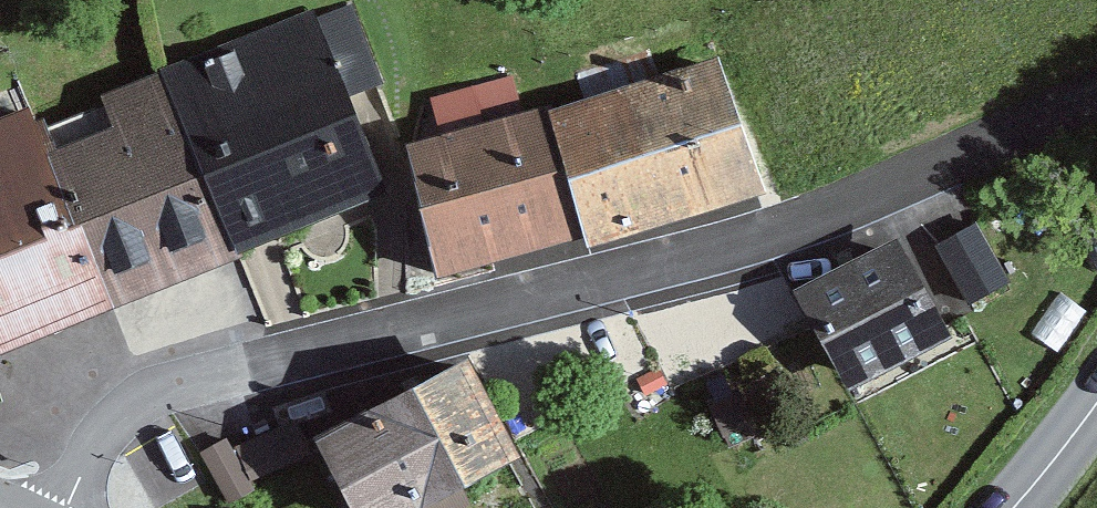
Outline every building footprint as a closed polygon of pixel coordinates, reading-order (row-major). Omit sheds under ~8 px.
[(151,72),(223,256),(381,195),(309,11),(151,72)] [(567,245),(755,185),(712,54),(529,113),(565,236),(567,245)] [(99,306),(223,256),(151,72),(92,95),(97,107),(28,135),(99,306)] [(423,278),(565,236),(529,113),(526,106),(385,148),(423,278)] [(99,306),(28,135),(18,111),(0,118),(0,347),(99,306)] [(1007,281),(972,220),(928,245),(963,306),(1007,281)] [(837,393),(943,332),(886,234),(780,295),(837,393)] [(503,458),(449,357),(293,439),(329,507),(408,507),(503,458)] [(284,413),(224,441),(235,464),(295,435),(284,413)]
